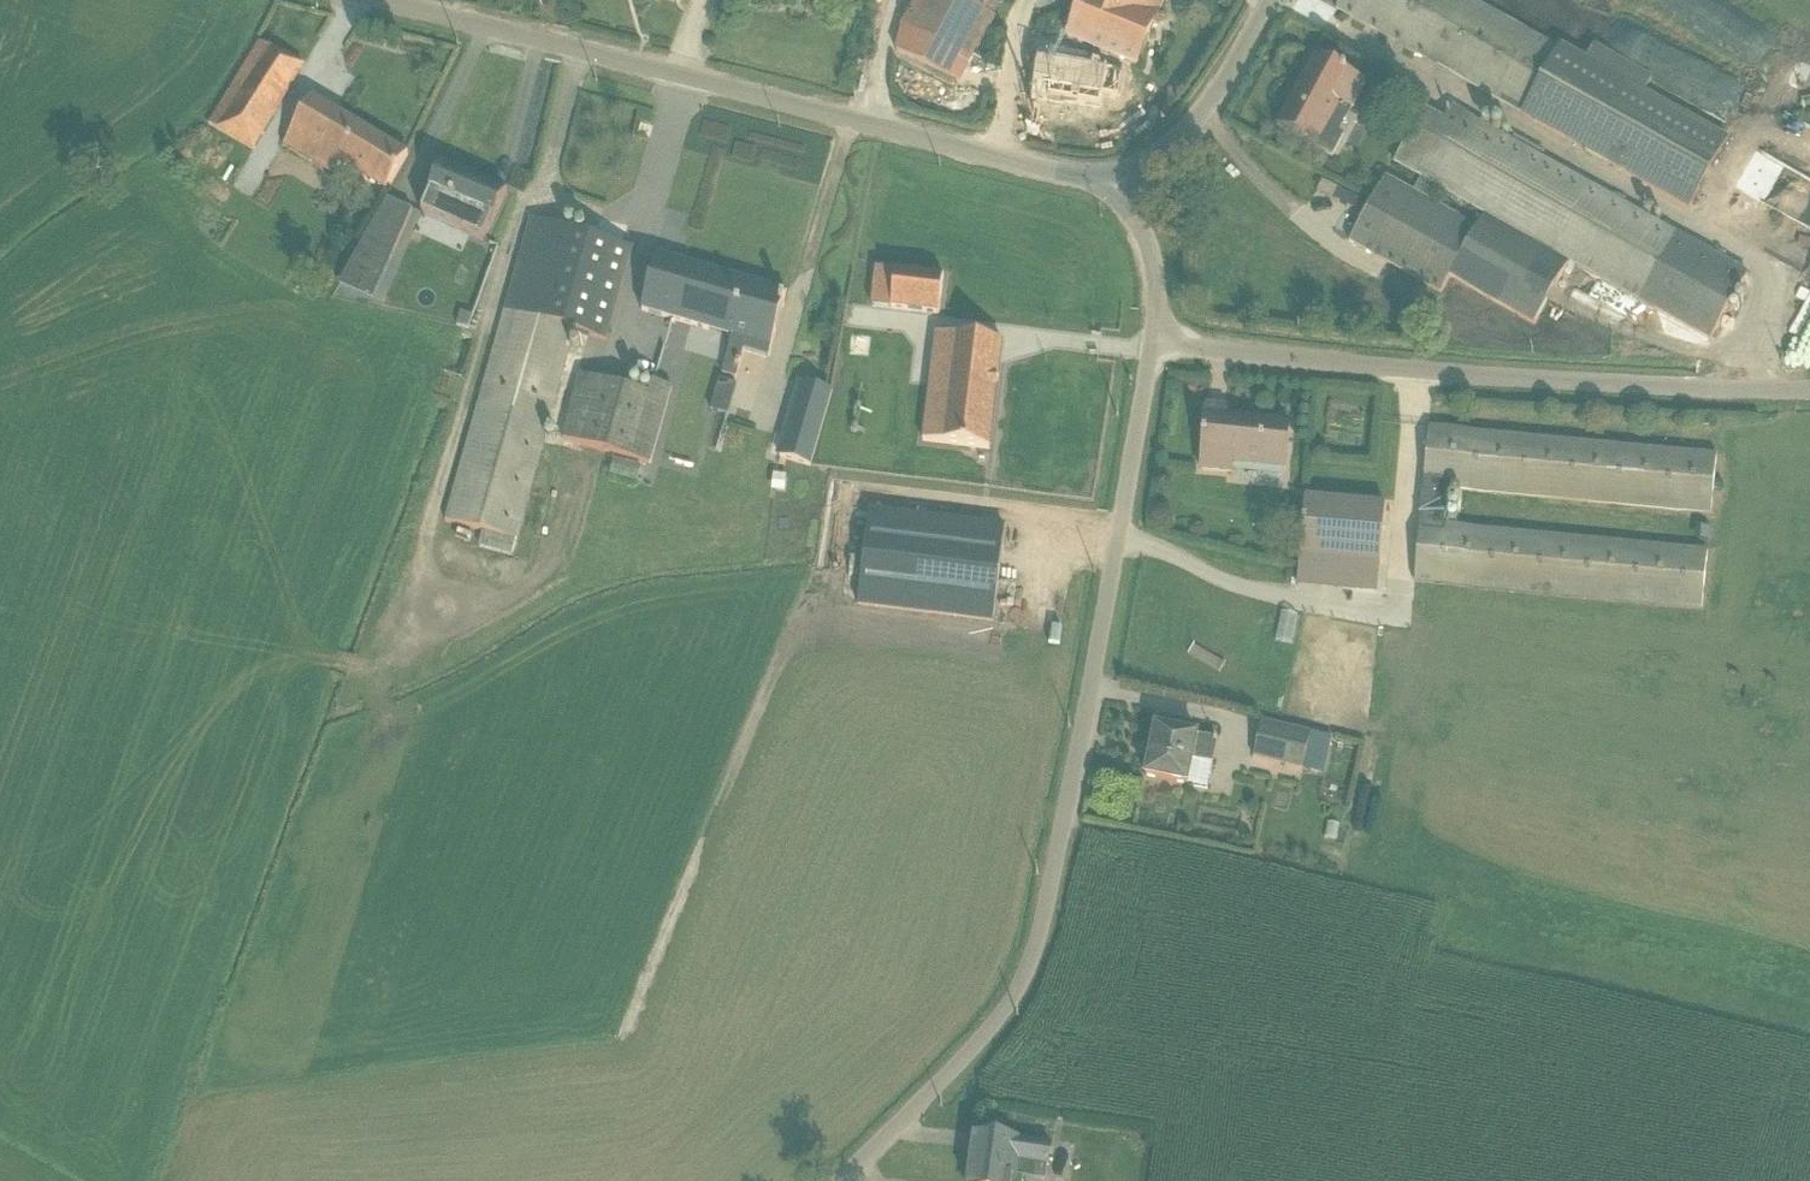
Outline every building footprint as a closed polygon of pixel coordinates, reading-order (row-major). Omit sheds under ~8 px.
[(1010,0),(920,0),(902,36),(899,60),(958,91),(1010,0)] [(1054,47),(1130,73),(1148,21),(1113,9),(1117,0),(1070,0),(1054,47)] [(1544,48),(1458,0),(1346,0),(1336,18),(1680,211),(1721,138),(1548,41),(1544,48)] [(306,74),(259,45),(208,130),(255,158),(306,74)] [(1039,62),(1031,104),(1063,110),(1064,107),(1101,114),(1103,102),(1120,105),(1125,78),(1088,71),(1089,63),(1050,55),(1049,63),(1039,62)] [(1278,130),(1324,154),(1362,81),(1316,57),(1278,130)] [(378,210),(411,158),(316,100),(284,152),(378,210)] [(1430,111),(1396,176),(1698,338),(1733,274),(1430,111)] [(489,246),(511,195),(448,168),(426,219),(489,246)] [(1442,293),(1467,252),(1467,241),(1384,190),(1354,239),(1442,293)] [(1716,228),(1775,261),(1787,240),(1729,207),(1716,228)] [(632,260),(531,230),(507,313),(608,343),(632,260)] [(776,350),(792,296),(661,257),(645,310),(776,350)] [(874,306),(923,310),(926,279),(877,275),(874,306)] [(924,444),(994,454),(1009,347),(939,338),(924,444)] [(649,399),(579,381),(562,446),(650,469),(670,393),(652,389),(649,399)] [(834,396),(800,386),(778,459),(812,469),(834,396)] [(1203,478),(1288,486),(1294,420),(1209,412),(1203,478)] [(1401,585),(1698,614),(1705,546),(1458,522),(1461,488),(1704,512),(1710,454),(1416,425),(1401,585)] [(596,468),(594,479),(623,484),(625,473),(596,468)] [(771,495),(772,478),(757,477),(756,495),(771,495)] [(1380,515),(1313,507),(1303,590),(1327,593),(1331,563),(1374,568),(1380,515)] [(871,517),(862,612),(992,624),(1001,530),(871,517)] [(1220,742),(1161,730),(1151,779),(1195,788),(1199,767),(1214,770),(1220,742)] [(1281,730),(1275,757),(1326,767),(1331,740),(1281,730)] [(1052,1148),(1022,1144),(1021,1145),(976,1140),(970,1180),(1046,1180),(1047,1173),(1049,1173),(1052,1148)]
